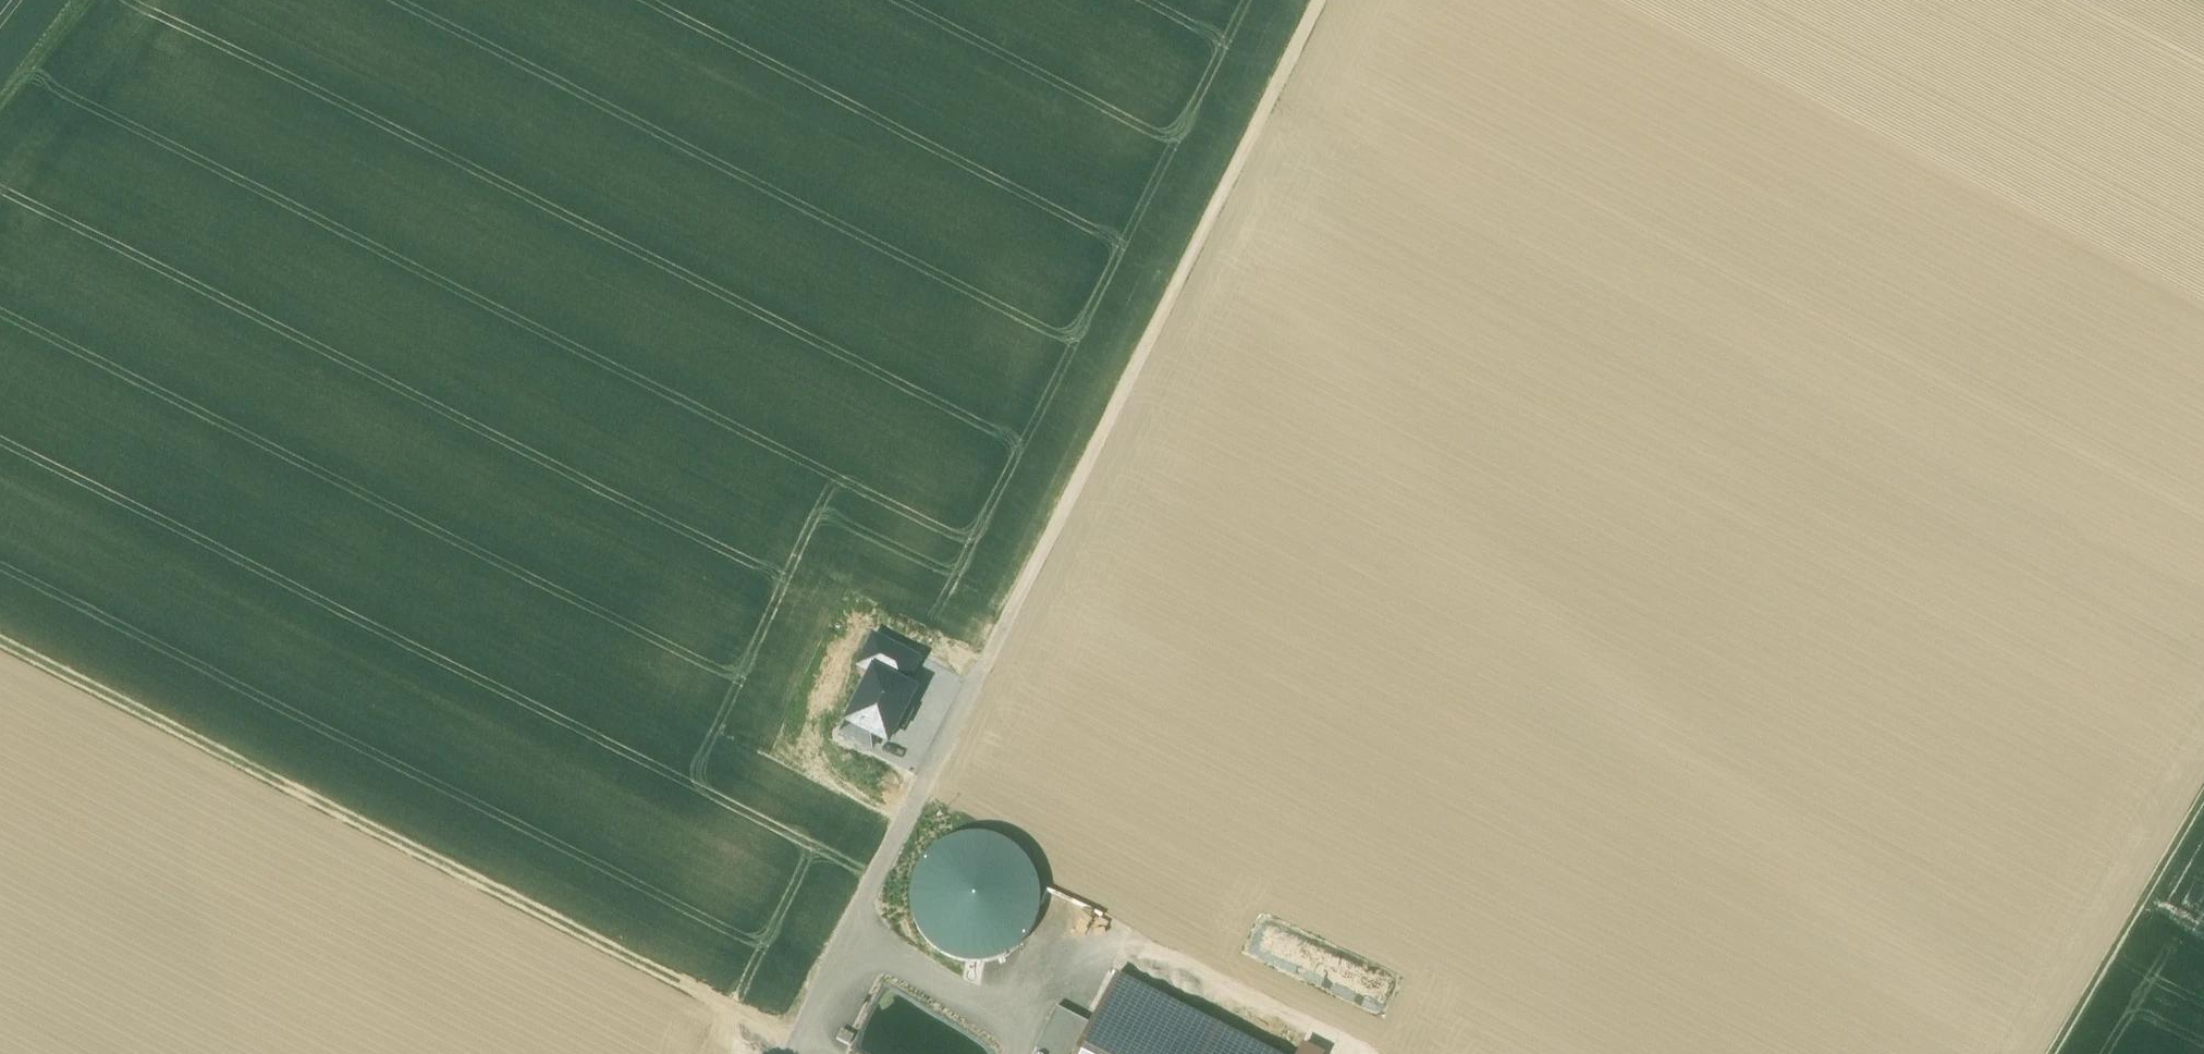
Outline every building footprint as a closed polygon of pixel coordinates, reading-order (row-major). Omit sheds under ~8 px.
[(874,672),(874,670),(905,685),(918,660),(874,638),(861,665),(874,672)] [(874,672),(843,733),(872,748),(878,737),(888,742),(897,723),(904,726),(911,711),(905,708),(914,690),(905,685),(874,670),(874,672)] [(954,837),(923,861),(916,874),(911,897),(920,929),(949,956),(992,961),(1028,937),(1041,905),(1034,867),(999,837),(954,837)] [(1076,1053),(1275,1053),(1116,974),(1091,1025),(1076,1053)] [(1057,1008),(1037,1048),(1048,1053),(1076,1053),(1091,1025),(1057,1008)] [(1292,1053),(1320,1053),(1321,1051),(1297,1041),(1292,1053)]
